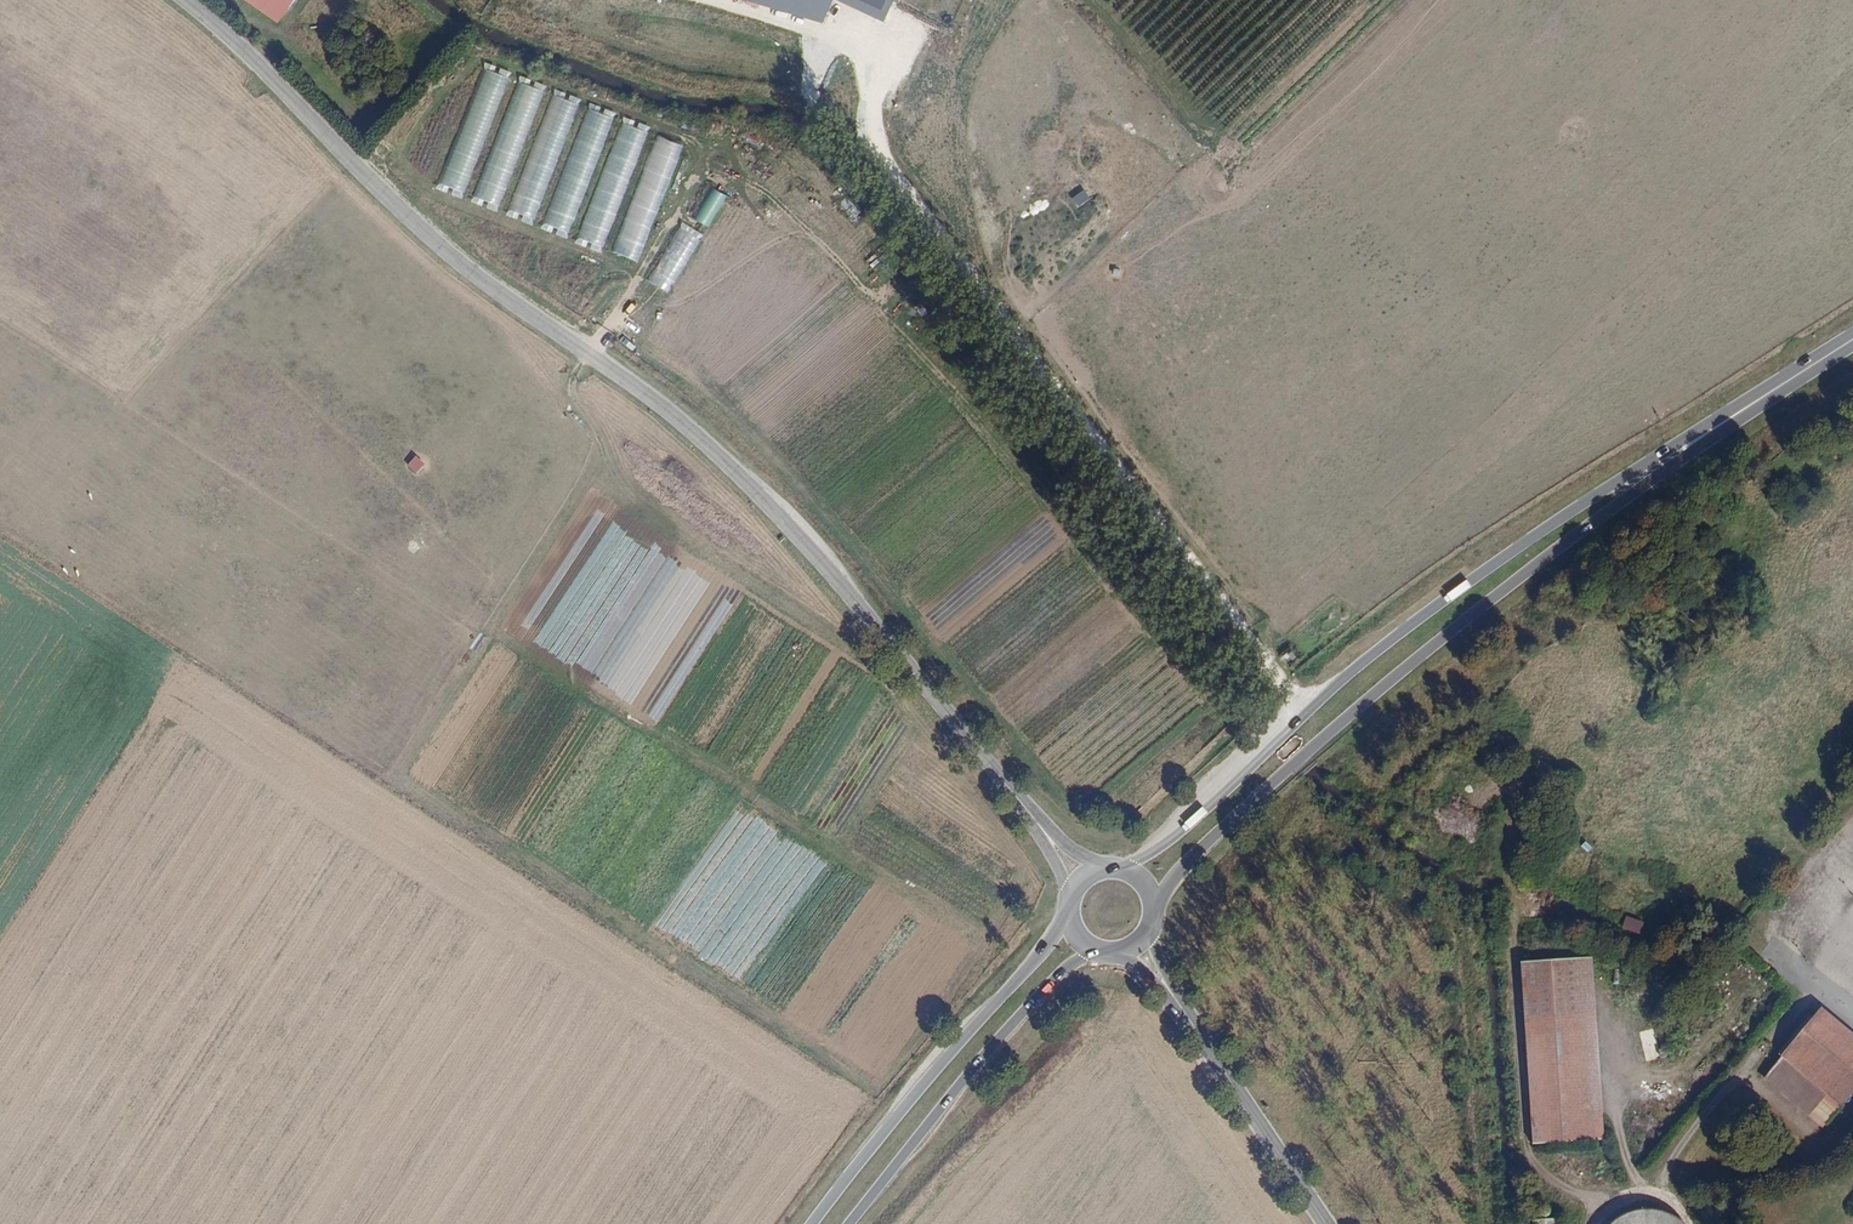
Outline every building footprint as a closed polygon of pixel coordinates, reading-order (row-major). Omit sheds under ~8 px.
[(280,47),(316,0),(219,0),(280,47)] [(820,19),(831,0),(752,0),(820,19)] [(887,22),(895,0),(839,0),(887,22)] [(466,194),(508,77),(482,67),(439,184),(466,194)] [(516,81),(476,198),(502,207),(542,89),(516,81)] [(552,94),(509,211),(535,220),(578,104),(552,94)] [(568,239),(615,113),(589,103),(541,229),(568,239)] [(579,239),(606,248),(647,131),(620,122),(579,239)] [(654,135),(615,253),(642,263),(681,144),(654,135)] [(709,227),(727,196),(711,187),(694,219),(709,227)] [(644,285),(665,298),(701,239),(679,227),(644,285)] [(757,227),(751,241),(759,244),(765,231),(757,227)] [(417,473),(425,463),(416,455),(407,464),(417,473)] [(1623,927),(1640,934),(1645,922),(1627,915),(1623,927)] [(1595,958),(1523,962),(1533,1144),(1605,1140),(1595,958)] [(1781,1057),(1840,1107),(1852,1092),(1852,1034),(1821,1007),(1781,1057)] [(1644,1060),(1656,1059),(1654,1030),(1641,1031),(1644,1060)] [(1781,1057),(1765,1077),(1825,1126),(1840,1107),(1781,1057)] [(1674,1215),(1657,1209),(1639,1210),(1623,1216),(1613,1223),(1687,1223),(1674,1215)]
